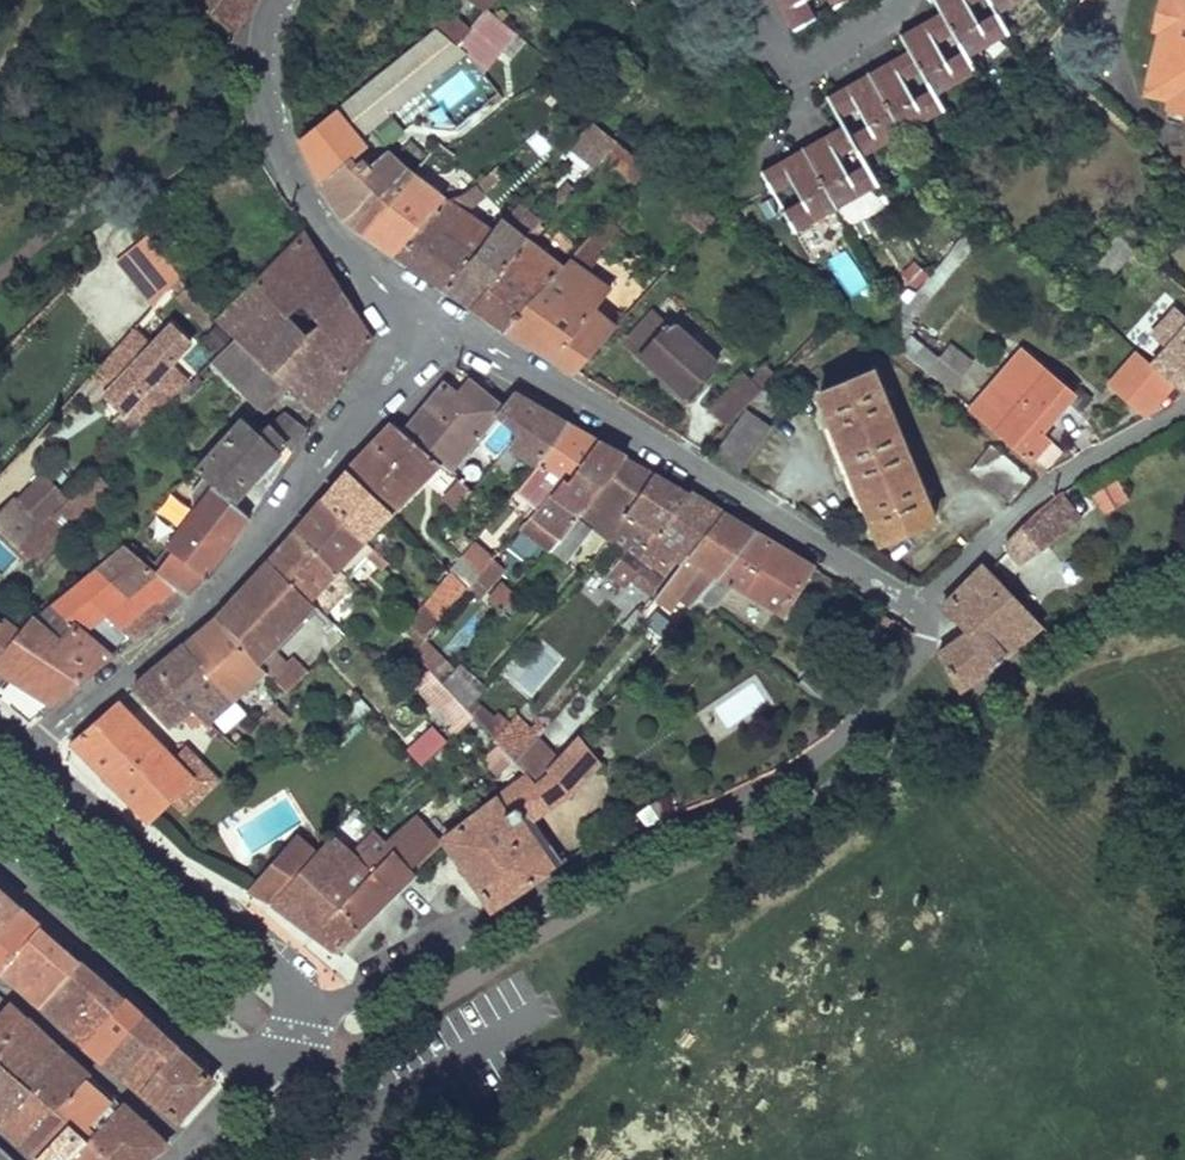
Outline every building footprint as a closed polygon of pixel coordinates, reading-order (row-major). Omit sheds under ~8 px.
[(233,32),(254,0),(197,0),(209,10),(233,32)] [(487,11),(495,0),(472,0),(487,11)] [(624,8),(635,16),(650,0),(631,0),(624,8)] [(794,29),(815,16),(806,0),(778,0),(794,29)] [(972,0),(935,0),(942,11),(954,33),(964,51),(966,56),(1009,31),(997,13),(978,23),(967,3),(972,0)] [(997,13),(1019,0),(990,0),(997,13)] [(1167,12),(1164,28),(1149,91),(1173,97),(1170,109),(1184,112),(1184,0),(1170,0),(1167,12)] [(1159,10),(1167,12),(1170,0),(1162,0),(1159,10)] [(433,25),(438,29),(396,61),(340,107),(364,134),(468,52),(477,59),(499,30),(482,17),(472,29),(450,8),(433,25)] [(1155,26),(1164,28),(1167,12),(1159,10),(1155,26)] [(945,61),(936,44),(954,33),(942,11),(901,34),(910,50),(922,70),(931,88),(934,93),(975,71),(966,56),(964,51),(945,61)] [(931,88),(913,99),(903,82),(922,70),(910,50),(870,73),(903,133),(944,109),(934,93),(931,88)] [(828,96),(840,115),(858,106),(868,124),(850,134),(856,146),(861,156),(903,133),(870,73),(828,96)] [(441,110),(474,94),(464,74),(431,90),(441,110)] [(540,85),(547,90),(552,85),(545,79),(540,85)] [(850,134),(843,125),(803,148),(837,206),(838,207),(877,184),(866,164),(848,174),(838,156),(856,146),(850,134)] [(636,185),(650,168),(605,131),(589,149),(596,154),(591,161),(597,165),(604,157),(636,185)] [(795,231),(837,206),(803,148),(762,171),(772,193),(793,181),(804,200),(785,210),(795,231)] [(361,154),(323,186),(345,219),(444,289),(477,253),(493,230),(464,211),(484,194),(476,184),(464,194),(446,201),(413,178),(389,154),(373,168),(361,154)] [(704,230),(715,218),(696,202),(685,214),(704,230)] [(138,224),(158,248),(182,230),(164,204),(137,223),(138,224)] [(477,253),(444,289),(577,371),(616,326),(594,310),(609,290),(585,273),(600,256),(596,253),(618,229),(606,219),(562,269),(532,245),(546,230),(539,222),(533,227),(537,230),(515,254),(494,235),(477,253)] [(153,263),(163,254),(158,248),(138,224),(127,233),(153,263)] [(1100,238),(1108,245),(1118,232),(1110,225),(1100,238)] [(882,337),(896,349),(915,325),(911,322),(981,236),(970,227),(882,337)] [(1071,292),(1077,297),(1102,267),(1111,274),(1134,245),(1118,232),(1108,245),(1071,292)] [(308,233),(255,284),(344,375),(372,337),(308,233)] [(198,241),(170,262),(180,274),(181,275),(207,254),(198,241)] [(853,296),(870,286),(847,248),(830,258),(853,296)] [(153,304),(180,274),(170,262),(163,254),(153,263),(134,279),(153,304)] [(344,375),(255,284),(218,321),(236,337),(289,387),(318,413),(344,375)] [(628,343),(688,397),(719,363),(676,325),(672,330),(655,313),(628,343)] [(155,428),(191,393),(185,388),(193,380),(172,359),(191,339),(172,321),(152,343),(139,331),(100,375),(99,376),(111,387),(106,393),(125,410),(131,405),(155,428)] [(213,353),(230,336),(218,324),(201,342),(213,353)] [(134,325),(94,370),(100,375),(139,331),(134,325)] [(1153,364),(1175,384),(1184,393),(1184,327),(1153,364)] [(282,392),(289,387),(236,337),(213,360),(258,405),(276,387),(282,392)] [(930,377),(950,392),(971,366),(951,351),(930,377)] [(973,411),(1047,472),(1064,450),(1040,432),(1072,391),(1022,351),(973,411)] [(1153,406),(1175,384),(1153,364),(1147,359),(1121,390),(1129,398),(1136,391),(1153,406)] [(763,389),(777,375),(768,366),(752,381),(745,376),(713,410),(729,425),(754,399),(763,389)] [(881,541),(934,519),(875,371),(821,392),(834,425),(829,427),(862,511),(869,508),(881,541)] [(204,381),(197,376),(193,380),(185,388),(191,393),(204,381)] [(470,382),(459,397),(471,406),(481,392),(470,382)] [(1175,384),(1153,406),(1160,411),(1184,396),(1184,393),(1175,384)] [(473,489),(451,470),(497,414),(502,409),(481,392),(471,406),(459,397),(445,385),(406,433),(395,423),(349,470),(270,560),(218,617),(157,668),(134,688),(167,725),(190,706),(209,723),(264,666),(258,660),(271,647),(315,602),(310,598),(358,548),(366,556),(377,566),(384,559),(366,540),(429,475),(462,503),(473,489)] [(276,387),(258,405),(265,410),(282,392),(276,387)] [(763,389),(754,399),(770,413),(779,404),(763,389)] [(568,424),(514,392),(502,409),(497,414),(520,433),(496,462),(507,470),(523,453),(537,463),(516,489),(542,506),(522,527),(567,560),(595,524),(629,552),(612,575),(627,585),(620,593),(632,601),(642,587),(651,594),(680,556),(686,561),(656,600),(670,609),(704,564),(720,575),(700,599),(713,606),(734,584),(785,614),(814,566),(691,493),(568,424)] [(1160,411),(1153,406),(1148,410),(1153,414),(1160,411)] [(771,425),(747,410),(716,453),(741,470),(771,425)] [(286,412),(268,426),(287,443),(294,449),(306,431),(286,412)] [(243,422),(258,435),(264,430),(247,416),(243,422)] [(235,502),(287,443),(268,426),(264,430),(258,435),(243,422),(200,469),(235,502)] [(1009,501),(1028,476),(991,447),(972,471),(1009,501)] [(15,496),(0,512),(0,576),(7,582),(31,558),(38,564),(88,512),(82,507),(104,485),(101,481),(105,475),(100,471),(42,526),(15,496)] [(1090,492),(1103,517),(1133,501),(1120,477),(1090,492)] [(1050,544),(1061,535),(1039,510),(1007,541),(1009,549),(1022,566),(1050,544)] [(138,517),(131,512),(110,532),(117,538),(138,517)] [(1061,535),(1050,544),(1056,551),(1067,542),(1061,535)] [(462,556),(482,572),(494,559),(473,542),(462,556)] [(185,595),(124,545),(36,618),(33,615),(15,638),(0,655),(0,670),(52,703),(185,595)] [(315,602),(325,612),(335,601),(329,597),(366,556),(358,548),(310,598),(315,602)] [(494,559),(482,572),(492,580),(503,568),(494,559)] [(1041,638),(1048,632),(984,563),(944,603),(965,631),(939,650),(959,687),(995,663),(1029,633),(1041,638)] [(409,627),(426,641),(469,587),(453,571),(409,627)] [(489,597),(503,610),(514,595),(500,584),(489,597)] [(351,587),(328,610),(340,623),(364,599),(351,587)] [(0,626),(0,655),(15,638),(1,624),(0,626)] [(453,692),(468,708),(483,690),(459,668),(455,674),(424,643),(416,653),(453,692)] [(264,666),(274,677),(288,664),(271,647),(258,660),(264,666)] [(287,691),(307,673),(294,658),(288,664),(274,677),(287,691)] [(754,678),(712,703),(728,730),(771,705),(754,678)] [(451,727),(457,734),(476,717),(473,714),(468,708),(453,692),(439,705),(455,722),(451,727)] [(581,692),(576,699),(581,703),(586,697),(581,692)] [(371,708),(362,698),(348,712),(356,722),(371,708)] [(173,757),(119,701),(73,741),(153,820),(171,803),(195,779),(173,757)] [(276,702),(261,718),(270,726),(276,732),(293,716),(276,702)] [(483,754),(512,786),(528,773),(536,781),(558,758),(523,725),(529,719),(520,709),(503,729),(480,707),(473,714),(476,717),(482,723),(473,731),(489,749),(483,754)] [(409,750),(422,764),(426,760),(436,751),(450,739),(419,708),(414,714),(430,731),(409,750)] [(261,736),(270,726),(261,718),(252,726),(261,736)] [(444,839),(493,908),(547,872),(515,824),(523,818),(552,800),(549,796),(564,787),(570,793),(601,765),(596,758),(595,754),(580,735),(558,758),(536,781),(528,773),(512,786),(444,839)] [(195,779),(171,803),(183,814),(218,780),(185,745),(173,757),(195,779)] [(445,760),(436,751),(426,760),(436,769),(445,760)] [(658,799),(638,812),(648,826),(671,816),(658,799)] [(332,836),(273,904),(314,934),(339,908),(359,926),(392,893),(371,873),(394,849),(413,871),(441,845),(416,818),(390,843),(373,830),(351,853),(332,836)] [(547,872),(557,866),(523,818),(515,824),(547,872)] [(413,871),(394,849),(371,873),(392,893),(413,871)] [(0,893),(0,931),(19,909),(0,893)] [(335,950),(358,927),(339,908),(314,934),(335,950)] [(19,909),(0,931),(0,971),(39,926),(19,909)] [(39,926),(0,971),(40,1005),(80,962),(39,926)] [(107,985),(80,962),(40,1005),(67,1029),(107,985)] [(125,1002),(107,985),(67,1029),(85,1045),(125,1002)] [(8,1002),(0,1011),(0,1049),(28,1019),(8,1002)] [(142,1017),(125,1002),(85,1045),(105,1063),(142,1017)] [(161,1034),(142,1017),(105,1063),(125,1078),(161,1034)] [(28,1019),(0,1049),(0,1061),(7,1067),(17,1076),(50,1039),(28,1019)] [(176,1048),(161,1034),(125,1078),(142,1091),(176,1048)] [(66,1053),(50,1039),(17,1076),(34,1090),(66,1053)] [(210,1079),(176,1048),(142,1091),(178,1119),(211,1083),(212,1081),(210,1079)] [(90,1075),(66,1053),(34,1090),(53,1107),(58,1112),(86,1079),(90,1075)] [(17,1076),(7,1067),(0,1075),(0,1124),(2,1126),(34,1090),(17,1076)] [(123,1103),(90,1075),(86,1079),(119,1107),(123,1103)] [(119,1107),(86,1079),(58,1112),(71,1123),(88,1138),(119,1107)] [(53,1107),(34,1090),(2,1126),(21,1142),(53,1107)] [(123,1103),(119,1107),(88,1138),(110,1159),(154,1159),(171,1148),(123,1103)] [(71,1123),(58,1112),(53,1107),(21,1142),(33,1153),(38,1158),(71,1123)] [(71,1123),(38,1158),(40,1159),(66,1159),(88,1138),(71,1123)] [(88,1138),(66,1159),(110,1159),(88,1138)] [(228,1143),(212,1158),(214,1159),(237,1159),(239,1158),(228,1143)]
